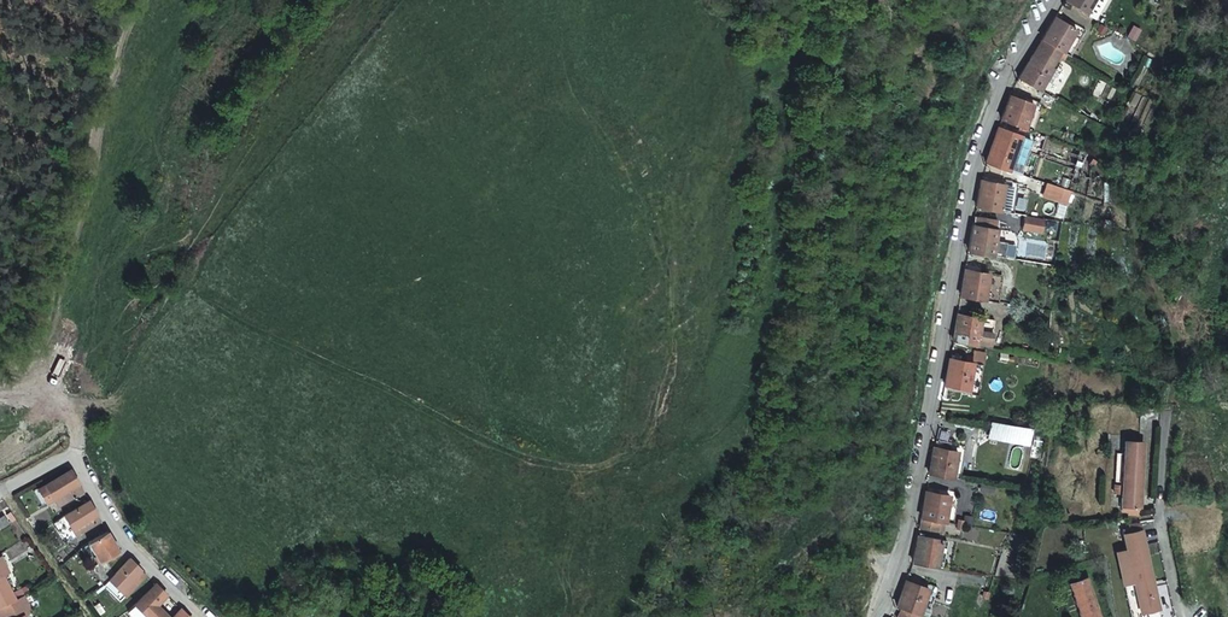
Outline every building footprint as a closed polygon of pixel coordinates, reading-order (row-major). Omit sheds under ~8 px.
[(1085,13),(1094,0),(1065,0),(1065,1),(1085,13)] [(1062,52),(1076,29),(1055,17),(1042,39),(1043,40),(1061,51),(1062,52)] [(1069,57),(1085,30),(1078,26),(1076,29),(1062,52),(1069,57)] [(1019,78),(1040,91),(1045,82),(1050,85),(1058,71),(1051,67),(1061,51),(1043,40),(1033,56),(1032,56),(1019,78)] [(1001,120),(1032,132),(1042,107),(1010,95),(1001,120)] [(1024,137),(998,128),(986,161),(986,163),(1008,171),(1012,159),(1016,161),(1024,137)] [(976,207),(1000,211),(1013,213),(1018,188),(1004,185),(980,181),(976,207)] [(1048,183),(1045,195),(1062,201),(1066,188),(1048,183)] [(1025,215),(1023,228),(1042,230),(1044,218),(1025,215)] [(997,229),(973,225),(968,251),(992,256),(994,241),(997,229)] [(994,241),(992,256),(1004,258),(1006,243),(994,241)] [(960,296),(983,300),(988,274),(964,269),(960,296)] [(952,341),(979,345),(987,320),(956,314),(952,341)] [(968,389),(970,386),(974,364),(948,359),(944,385),(947,385),(968,389)] [(965,394),(968,389),(947,385),(946,390),(965,394)] [(1131,515),(1140,516),(1144,444),(1125,443),(1125,454),(1117,454),(1116,462),(1124,462),(1123,485),(1115,485),(1115,494),(1122,495),(1122,510),(1131,511),(1131,515)] [(961,477),(967,445),(960,444),(959,449),(954,476),(961,477)] [(929,473),(954,476),(959,449),(934,445),(929,473)] [(63,502),(83,490),(71,470),(39,491),(46,503),(50,510),(63,502)] [(998,482),(983,480),(982,488),(997,490),(998,482)] [(946,522),(950,496),(926,492),(921,519),(939,521),(946,522)] [(959,497),(950,496),(946,522),(954,523),(959,497)] [(64,517),(55,522),(67,541),(79,532),(95,523),(91,517),(97,513),(90,501),(64,517)] [(95,523),(100,519),(97,513),(91,517),(95,523)] [(0,519),(0,528),(1,530),(8,525),(3,517),(0,519)] [(939,521),(921,519),(919,528),(937,531),(939,521)] [(939,521),(937,531),(944,531),(946,522),(939,521)] [(1160,607),(1141,522),(1130,524),(1131,529),(1124,530),(1128,550),(1118,552),(1124,583),(1131,616),(1162,616),(1160,607)] [(116,543),(106,532),(89,545),(102,563),(95,568),(100,576),(114,566),(108,559),(119,550),(115,544),(116,543)] [(939,564),(943,540),(918,536),(914,556),(913,561),(939,564)] [(943,540),(939,564),(945,565),(949,541),(943,540)] [(137,573),(140,569),(128,559),(110,582),(106,588),(123,602),(127,596),(142,577),(139,575),(137,573)] [(145,574),(140,569),(137,573),(139,575),(142,577),(145,574)] [(1086,569),(1068,574),(1074,593),(1077,602),(1079,609),(1082,616),(1101,616),(1086,569)] [(14,599),(2,575),(0,576),(0,575),(0,607),(14,599)] [(920,580),(918,584),(907,580),(901,596),(897,604),(904,607),(922,613),(929,616),(939,587),(920,580)] [(137,607),(128,616),(172,616),(158,605),(167,595),(156,585),(137,607)] [(23,615),(31,611),(23,595),(14,599),(0,607),(0,616),(23,616),(23,615)] [(904,607),(897,616),(919,616),(922,613),(904,607)]
